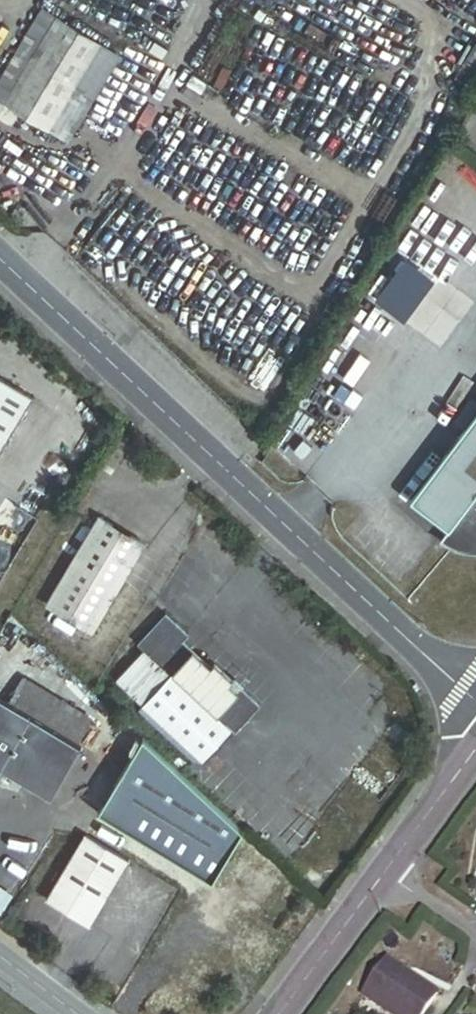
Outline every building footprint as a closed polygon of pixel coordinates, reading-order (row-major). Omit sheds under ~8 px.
[(0,83),(0,102),(6,105),(56,20),(42,12),(0,83)] [(48,132),(99,45),(56,20),(6,105),(0,102),(0,121),(10,127),(17,114),(48,132)] [(99,45),(48,132),(68,144),(119,58),(99,45)] [(30,399),(0,382),(0,450),(30,399)] [(410,500),(461,539),(453,549),(458,551),(475,554),(475,412),(410,500)] [(145,546),(98,518),(46,605),(93,633),(145,546)] [(190,753),(201,763),(232,730),(162,664),(165,661),(238,730),(261,705),(216,663),(211,668),(183,641),(188,635),(166,614),(138,644),(144,650),(114,681),(141,706),(190,753)] [(23,677),(6,703),(75,746),(91,720),(23,677)] [(2,765),(48,794),(78,749),(75,746),(6,703),(0,699),(0,764),(2,765)] [(190,753),(141,706),(138,710),(187,757),(190,753)] [(243,832),(143,740),(130,761),(120,777),(97,816),(211,884),(243,832)] [(130,761),(113,751),(103,767),(120,777),(130,761)] [(128,861),(85,835),(46,900),(89,926),(128,861)] [(362,999),(385,1013),(423,1013),(436,996),(386,963),(362,999)]
